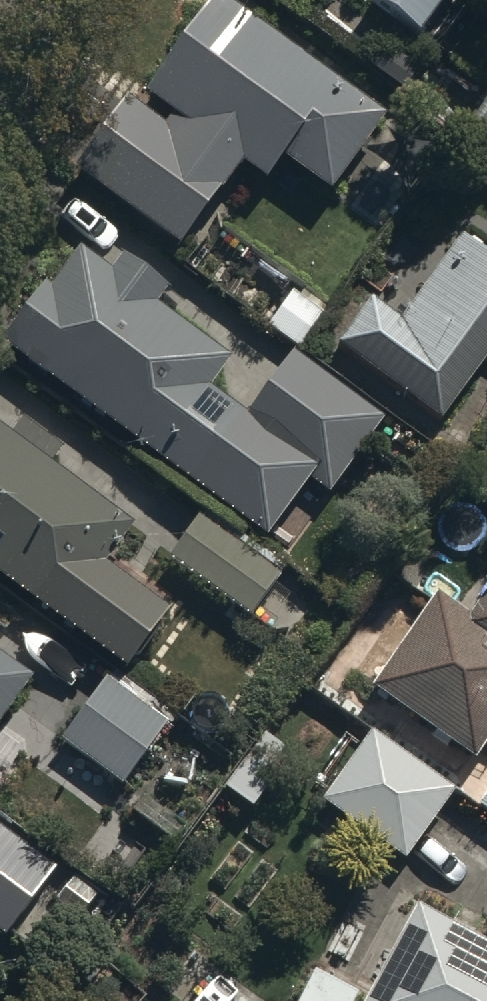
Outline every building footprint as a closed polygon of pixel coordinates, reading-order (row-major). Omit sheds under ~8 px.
[(377,13),(432,51),(467,0),(386,0),(377,13)] [(271,197),(288,172),(338,206),(390,132),(202,2),(79,177),(181,248),(234,172),(271,197)] [(468,126),(486,140),(486,99),(468,126)] [(339,357),(446,434),(486,377),(486,273),(462,255),(406,332),(374,309),(339,357)] [(80,261),(8,362),(274,550),(316,492),(331,504),(383,430),(294,366),(249,428),(214,403),(234,376),(156,322),(169,304),(126,273),(116,287),(80,261)] [(130,682),(169,627),(108,584),(138,541),(52,480),(66,461),(19,428),(6,447),(0,444),(0,589),(130,682)] [(280,586),(198,530),(167,575),(249,631),(280,586)] [(469,628),(439,607),(375,699),(477,771),(486,757),(486,602),(469,628)] [(32,701),(0,677),(0,744),(32,701)] [(107,688),(59,750),(122,799),(170,737),(107,688)] [(456,801),(373,743),(325,811),(408,870),(456,801)] [(476,808),(486,816),(486,793),(476,808)] [(8,941),(62,875),(0,824),(0,934),(8,941)] [(416,919),(372,1000),(486,1000),(486,958),(416,919)]
